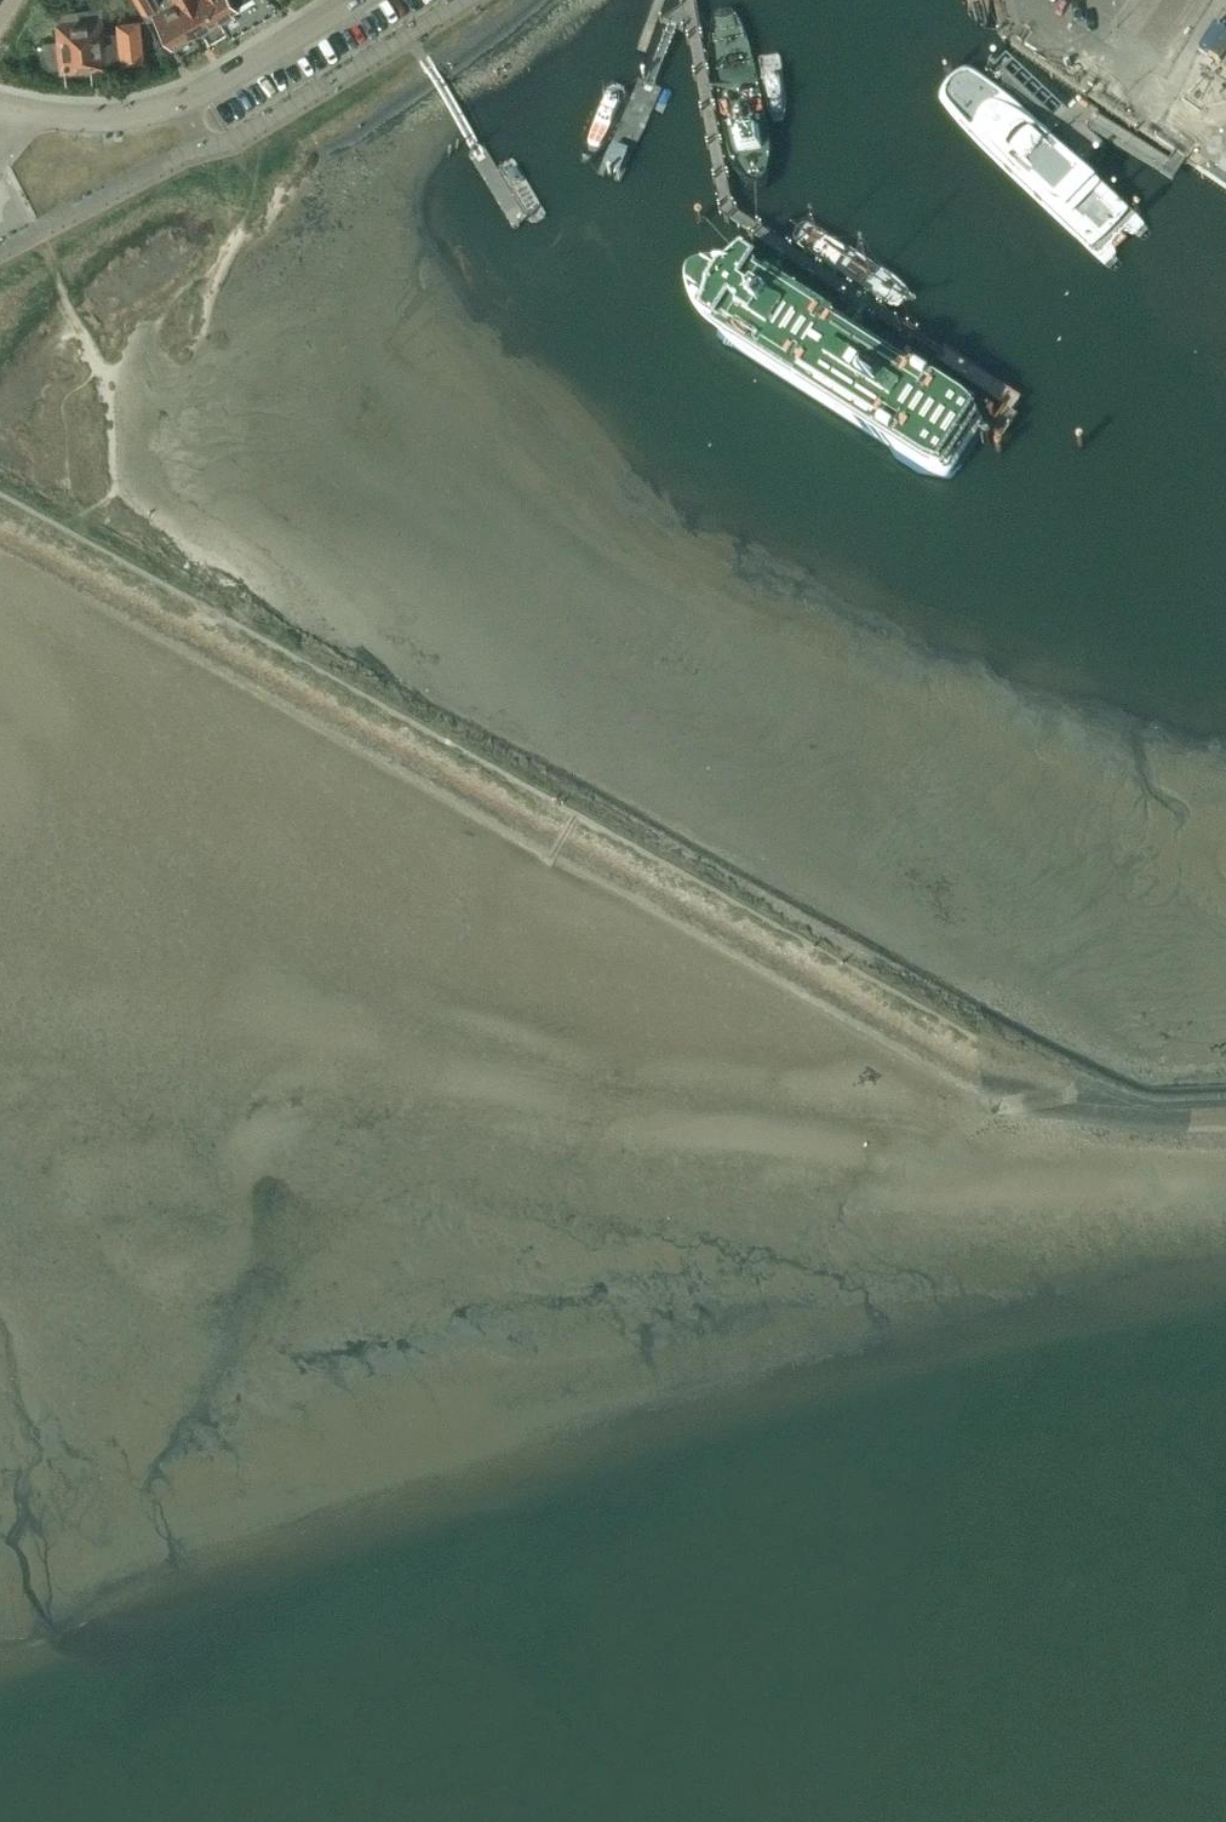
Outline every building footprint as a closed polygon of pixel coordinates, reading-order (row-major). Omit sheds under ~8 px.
[(173,0),(134,0),(144,18),(153,13),(172,45),(192,33),(173,0)] [(215,20),(203,0),(173,0),(192,33),(215,20)] [(215,20),(236,8),(233,2),(237,0),(203,0),(215,20)] [(63,66),(101,62),(100,60),(121,58),(121,60),(140,58),(136,22),(118,24),(118,31),(98,34),(97,26),(102,25),(101,7),(58,12),(59,25),(58,25),(60,39),(43,41),(41,44),(43,63),(48,67),(63,66)]
